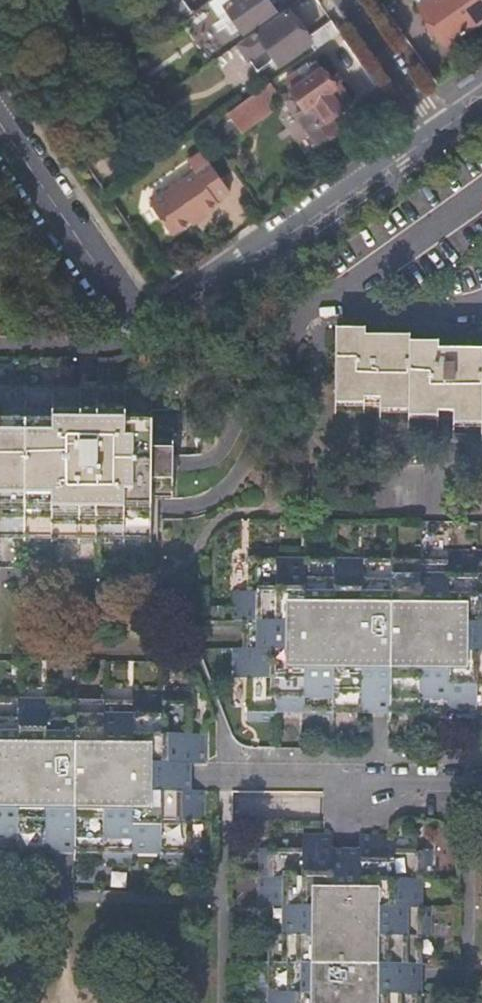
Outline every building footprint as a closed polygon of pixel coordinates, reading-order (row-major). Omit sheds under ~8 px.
[(171,26),(193,10),(186,0),(153,0),(171,26)] [(226,1),(224,2),(244,30),(276,7),(271,0),(225,0),(226,1)] [(303,20),(315,12),(307,0),(297,0),(291,4),(303,20)] [(430,18),(443,36),(447,42),(481,17),(481,0),(422,0),(419,2),(430,18)] [(257,28),(274,52),(280,60),(311,39),(317,47),(341,30),(332,17),(308,34),(288,6),(257,28)] [(443,36),(430,18),(424,22),(437,40),(443,36)] [(257,28),(237,42),(249,59),(251,57),(259,67),(272,58),(274,52),(257,28)] [(299,67),(287,76),(293,84),(291,85),(305,104),(297,110),(319,142),(342,126),(332,111),(353,97),(339,78),(335,81),(323,63),(321,65),(317,59),(302,70),(299,67)] [(272,79),(229,110),(241,128),(273,107),(268,100),(274,96),(271,91),(277,86),(272,79)] [(195,170),(151,201),(173,232),(214,202),(213,200),(229,189),(201,149),(187,159),(195,170)] [(42,270),(34,275),(43,288),(51,283),(42,270)] [(481,352),(481,346),(439,345),(439,338),(409,337),(409,332),(364,331),(364,325),(336,324),(335,389),(346,390),(345,393),(379,395),(379,399),(398,399),(397,396),(407,396),(407,404),(418,404),(418,408),(453,409),(453,415),(474,416),(474,411),(481,411),(481,416),(481,352)] [(0,388),(0,536),(151,538),(152,499),(177,499),(178,430),(150,430),(150,389),(0,388)] [(243,647),(234,647),(233,675),(247,676),(247,718),(275,718),(275,709),(275,703),(303,704),(303,709),(303,719),(332,719),(333,709),(333,705),(360,705),(360,710),(372,710),(372,705),(389,705),(418,706),(418,711),(417,720),(447,720),(447,711),(447,705),(475,706),(475,711),(475,720),(481,720),(481,549),(446,548),(446,558),(446,563),(391,562),(391,558),(391,549),(361,548),(361,557),(360,562),(333,562),(333,557),(333,548),(305,547),(304,557),(304,562),(277,561),(277,557),(277,547),(247,547),(247,590),(234,589),(234,620),(243,619),(265,620),(265,647),(243,647)] [(243,619),(243,647),(265,647),(265,620),(243,619)] [(78,698),(78,687),(47,687),(47,698),(47,702),(20,702),(20,698),(20,687),(0,687),(0,859),(19,860),(19,850),(19,845),(46,845),(46,850),(46,859),(77,859),(77,851),(77,846),(104,846),(104,851),(104,859),(133,860),(133,851),(134,846),(161,846),(161,851),(161,860),(189,860),(189,819),(204,819),(204,789),(189,789),(180,789),(180,761),(189,761),(204,761),(204,732),(189,732),(190,690),(133,689),(133,697),(133,702),(78,702),(78,698)] [(180,789),(189,789),(189,761),(180,761),(180,789)] [(417,992),(422,992),(431,992),(431,961),(422,961),(417,961),(417,935),(422,935),(432,935),(432,905),(422,904),(418,904),(418,877),(423,878),(432,878),(433,848),(390,848),(390,834),(361,833),(360,848),(360,857),(332,856),(332,848),(332,834),(304,834),(304,848),(261,848),(260,905),(270,905),(275,905),(274,961),(269,961),(259,961),(259,991),(269,991),(274,991),(273,1002),(416,1002),(417,992)] [(360,848),(332,848),(332,856),(360,857),(360,848)]
